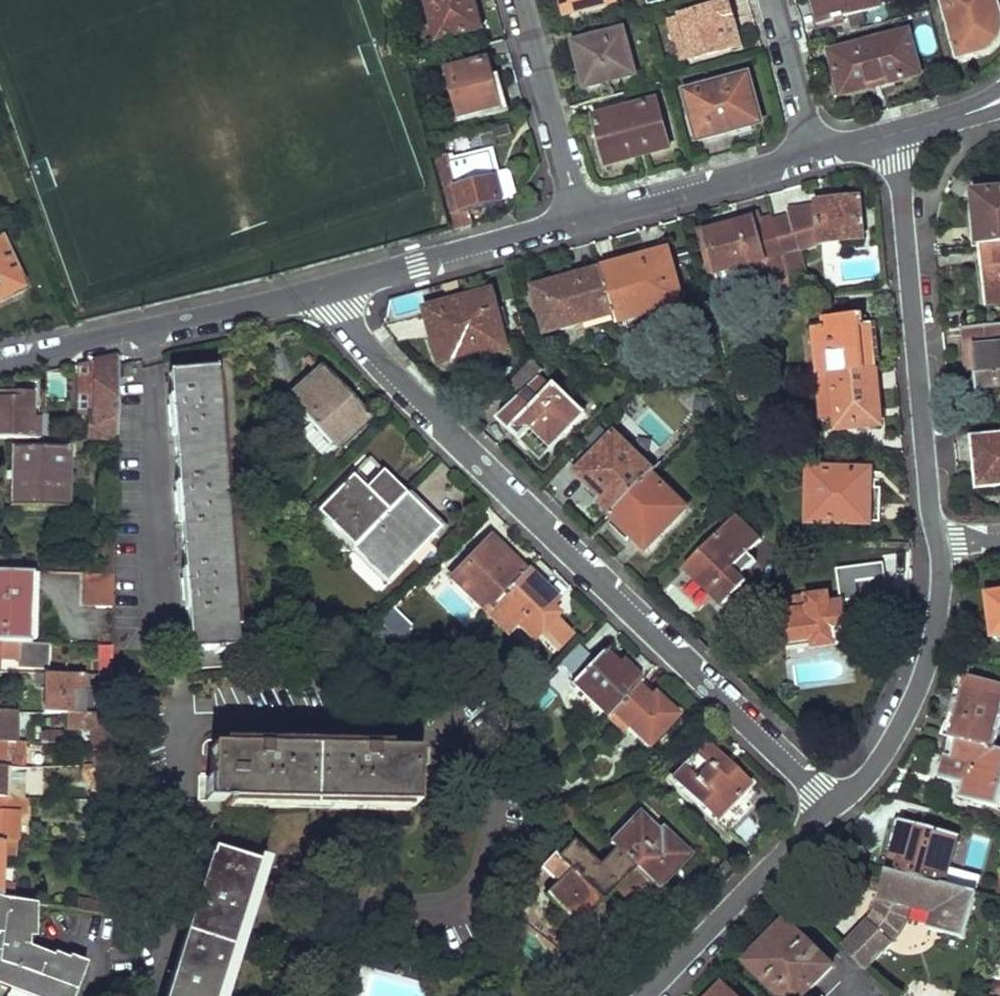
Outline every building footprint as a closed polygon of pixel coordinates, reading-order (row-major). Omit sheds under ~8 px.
[(437,42),(480,30),(472,0),(425,0),(437,42)] [(565,18),(614,5),(612,0),(560,0),(565,18)] [(822,25),(882,9),(879,0),(815,0),(822,25)] [(959,61),(982,55),(980,47),(985,44),(991,38),(994,31),(994,28),(993,19),(999,18),(994,0),(943,0),(946,13),(951,12),(953,18),(951,23),(952,33),(954,37),(957,38),(958,45),(955,46),(959,61)] [(729,5),(680,18),(692,62),(740,48),(729,5)] [(680,65),(692,62),(680,18),(668,22),(680,65)] [(830,55),(842,97),(918,76),(906,33),(830,55)] [(574,46),(585,90),(633,77),(621,34),(574,46)] [(446,72),(458,122),(502,109),(489,61),(446,72)] [(686,95),(699,145),(756,129),(760,124),(747,78),(686,95)] [(657,104),(594,120),(609,169),(670,153),(657,104)] [(439,160),(458,230),(471,227),(468,211),(503,201),(491,156),(452,168),(449,158),(439,160)] [(965,197),(967,226),(974,226),(976,248),(999,246),(999,194),(965,197)] [(861,243),(857,202),(817,205),(817,207),(788,210),(791,220),(774,225),(784,263),(790,281),(805,274),(801,258),(821,247),(861,243)] [(774,222),(741,231),(740,226),(701,237),(711,277),(748,266),(750,272),(784,263),(774,225),(774,222)] [(23,289),(0,242),(0,299),(23,289)] [(976,248),(982,306),(999,305),(999,246),(976,248)] [(610,310),(615,324),(671,311),(675,308),(681,300),(668,254),(653,258),(647,265),(619,275),(617,268),(600,273),(610,310)] [(535,291),(546,334),(584,324),(582,318),(610,310),(600,273),(535,291)] [(426,314),(439,362),(458,357),(459,362),(506,350),(491,296),(426,314)] [(824,366),(826,377),(830,377),(875,373),(870,330),(863,331),(861,316),(824,320),(825,330),(814,331),(817,352),(812,352),(815,367),(824,366)] [(960,329),(963,356),(971,356),(975,392),(999,390),(999,325),(960,329)] [(92,415),(92,440),(117,442),(119,380),(119,369),(119,358),(86,364),(86,372),(96,372),(99,414),(92,415)] [(512,381),(519,389),(538,371),(529,362),(512,381)] [(119,369),(119,380),(132,378),(133,366),(119,369)] [(287,398),(330,448),(366,418),(322,368),(287,398)] [(190,654),(192,663),(233,660),(232,642),(238,641),(215,370),(171,374),(193,653),(190,654)] [(830,377),(837,433),(882,429),(875,373),(830,377)] [(500,420),(528,449),(539,438),(550,449),(583,413),(556,387),(552,389),(538,377),(518,397),(519,398),(500,420)] [(47,439),(47,416),(40,416),(39,421),(32,421),(33,397),(10,397),(9,403),(0,403),(0,439),(47,439)] [(598,503),(610,515),(652,474),(656,469),(615,432),(575,473),(602,498),(598,503)] [(969,440),(976,490),(999,487),(999,436),(969,440)] [(550,449),(539,438),(528,449),(540,460),(550,449)] [(12,448),(11,506),(71,507),(73,449),(12,448)] [(811,469),(808,521),(879,523),(879,490),(868,488),(868,474),(811,469)] [(314,511),(348,544),(401,492),(389,479),(383,485),(375,478),(368,484),(353,471),(314,511)] [(383,485),(389,479),(381,472),(375,478),(383,485)] [(610,515),(647,553),(690,511),(652,474),(610,515)] [(348,544),(385,580),(437,526),(401,492),(348,544)] [(686,571),(723,606),(746,583),(736,571),(762,543),(738,517),(686,571)] [(105,535),(104,576),(117,576),(117,534),(105,535)] [(452,581),(483,614),(494,606),(519,577),(487,545),(452,581)] [(787,612),(788,642),(812,641),(814,648),(848,646),(846,603),(888,597),(883,564),(837,570),(842,602),(830,604),(829,596),(798,598),(799,610),(787,612)] [(32,645),(34,574),(8,572),(0,572),(0,643),(32,645)] [(516,627),(531,642),(536,636),(553,619),(555,616),(549,609),(554,601),(526,572),(519,577),(494,606),(516,627)] [(88,607),(116,610),(117,576),(104,576),(89,576),(88,607)] [(381,624),(392,635),(409,631),(433,606),(414,588),(381,624)] [(985,598),(989,639),(999,637),(999,596),(985,598)] [(516,627),(494,606),(483,614),(507,637),(516,627)] [(571,636),(553,619),(536,636),(554,654),(571,636)] [(0,671),(1,656),(62,658),(62,647),(32,645),(0,643),(0,671)] [(96,674),(111,675),(113,646),(98,645),(96,674)] [(572,649),(563,668),(576,674),(586,656),(572,649)] [(571,683),(608,719),(640,684),(622,663),(616,667),(601,652),(571,683)] [(24,666),(24,673),(39,674),(45,675),(44,666),(24,666)] [(45,689),(44,713),(69,714),(85,714),(86,694),(83,694),(84,678),(45,675),(39,675),(39,688),(45,689)] [(84,678),(84,687),(102,688),(102,679),(84,678)] [(946,739),(989,749),(999,704),(999,689),(960,679),(946,739)] [(628,731),(648,748),(677,718),(640,684),(608,719),(623,736),(628,731)] [(17,741),(16,712),(0,711),(0,741),(17,741)] [(69,714),(68,732),(95,732),(94,744),(98,744),(113,744),(115,715),(85,714),(69,714)] [(43,732),(43,742),(65,743),(65,733),(43,732)] [(936,777),(959,783),(955,798),(996,807),(999,790),(999,752),(989,749),(946,739),(936,777)] [(0,741),(0,766),(7,766),(28,767),(26,742),(17,741),(0,741)] [(98,744),(96,770),(113,770),(113,744),(98,744)] [(672,781),(715,823),(748,787),(707,745),(672,781)] [(198,778),(198,840),(228,841),(228,806),(417,810),(416,755),(210,749),(209,778),(198,778)] [(27,799),(27,786),(7,783),(7,766),(0,766),(0,798),(27,799)] [(113,770),(96,770),(85,771),(85,784),(95,784),(95,787),(113,787),(113,770)] [(0,798),(0,843),(19,844),(19,815),(26,815),(27,799),(0,798)] [(652,889),(657,893),(688,858),(662,832),(658,834),(640,819),(610,848),(617,853),(652,889)] [(900,822),(885,869),(941,883),(942,884),(954,837),(900,822)] [(15,902),(16,885),(1,884),(3,856),(18,856),(19,844),(0,843),(0,900),(15,902)] [(548,899),(582,931),(596,917),(593,914),(602,904),(606,906),(611,901),(631,909),(652,889),(617,853),(600,870),(575,846),(559,862),(571,874),(561,884),(548,899)] [(258,866),(213,853),(167,995),(219,995),(258,866)] [(571,874),(559,862),(549,872),(561,884),(571,874)] [(885,869),(878,898),(881,898),(879,904),(872,916),(841,947),(864,970),(890,943),(889,942),(898,933),(907,919),(910,907),(932,912),(927,930),(961,938),(962,939),(973,892),(942,884),(941,883),(885,869)] [(27,995),(75,995),(86,966),(69,960),(67,963),(55,958),(53,960),(33,954),(34,904),(15,902),(0,900),(0,986),(27,995)] [(746,968),(776,995),(803,995),(830,967),(787,924),(779,933),(773,929),(750,955),(754,959),(746,968)] [(886,994),(867,978),(862,995),(886,995),(886,994)]
